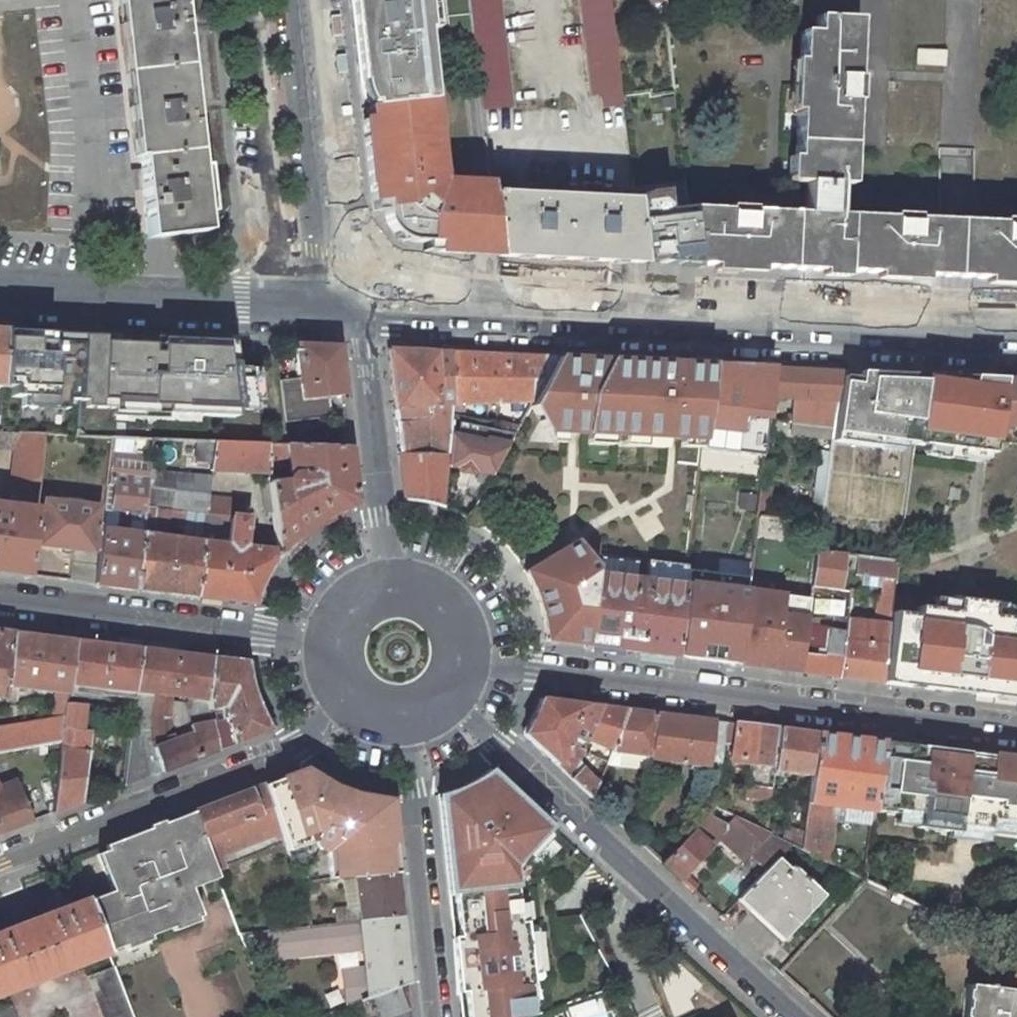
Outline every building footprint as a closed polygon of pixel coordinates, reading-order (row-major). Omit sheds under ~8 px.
[(148,237),(206,231),(180,0),(120,0),(148,237)] [(491,195),(490,185),(447,182),(445,172),(441,165),(438,161),(424,30),(427,30),(424,2),(421,2),(421,0),(349,0),(359,82),(368,81),(371,107),(375,107),(376,118),(368,119),(363,120),(373,211),(382,210),(383,216),(385,221),(387,226),(392,232),(399,238),(410,241),(424,242),(437,243),(437,252),(498,255),(491,195)] [(482,108),(512,104),(500,0),(469,0),(482,108)] [(611,0),(580,0),(591,95),(603,93),(604,108),(624,105),(611,0)] [(433,1),(424,2),(427,30),(436,29),(433,1)] [(689,208),(698,263),(1016,279),(1016,220),(1000,219),(1000,222),(914,218),(915,215),(890,214),(890,217),(837,215),(839,184),(850,185),(854,101),(857,101),(858,77),(855,77),(858,18),(816,16),(815,32),(801,31),(794,182),(805,182),(803,213),(751,211),(751,207),(726,206),(726,209),(689,208)] [(916,49),(916,64),(947,66),(947,50),(916,49)] [(634,202),(641,262),(658,259),(660,263),(698,263),(689,208),(674,90),(625,94),(626,106),(623,107),(634,202)] [(375,107),(371,107),(366,108),(368,119),(376,118),(375,107)] [(634,202),(491,195),(498,255),(641,262),(634,202)] [(383,216),(382,210),(373,211),(374,222),(385,221),(383,216)] [(424,251),(437,252),(437,243),(424,242),(424,251)] [(5,332),(2,387),(0,400),(0,406),(25,408),(21,361),(60,363),(57,396),(76,398),(81,335),(5,332)] [(157,338),(81,335),(76,398),(76,408),(113,409),(113,407),(153,409),(157,338)] [(231,342),(157,338),(153,409),(166,409),(165,415),(235,418),(235,412),(263,413),(258,370),(235,369),(231,342)] [(327,397),(344,395),(338,347),(296,345),(299,378),(280,380),(285,423),(329,418),(327,397)] [(387,349),(405,500),(407,501),(422,503),(443,508),(452,404),(448,352),(387,349)] [(452,404),(533,401),(555,357),(448,352),(452,404)] [(614,434),(622,361),(555,357),(533,401),(530,407),(546,430),(565,431),(573,432),(577,432),(584,433),(614,434)] [(701,440),(710,365),(622,361),(614,434),(615,435),(642,436),(664,438),(674,439),(701,440)] [(770,398),(774,368),(710,365),(701,440),(700,448),(763,455),(768,419),(770,398)] [(821,423),(833,424),(841,371),(774,368),(770,398),(792,399),(791,420),(821,423)] [(905,374),(841,371),(833,424),(830,448),(879,450),(904,451),(905,443),(913,444),(915,431),(921,388),(904,386),(905,374)] [(904,386),(921,388),(923,375),(905,374),(904,386)] [(941,380),(941,376),(923,375),(921,388),(915,431),(989,440),(994,440),(994,439),(996,426),(1002,379),(987,379),(986,386),(941,380)] [(516,410),(509,423),(520,425),(526,413),(516,410)] [(475,471),(492,474),(505,451),(520,425),(509,423),(504,422),(502,431),(459,422),(455,441),(459,442),(454,467),(457,467),(460,472),(471,474),(475,471)] [(0,506),(0,572),(27,576),(34,510),(42,434),(0,432),(0,449),(13,449),(9,494),(7,507),(0,506)] [(103,514),(95,584),(135,589),(141,534),(144,506),(147,469),(150,439),(111,437),(103,514)] [(210,470),(269,473),(268,469),(266,444),(230,443),(213,442),(194,441),(195,460),(211,462),(210,470)] [(282,467),(268,469),(269,473),(269,478),(273,513),(276,551),(281,555),(283,553),(300,536),(311,527),(325,519),(350,508),(356,501),(350,448),(286,445),(289,472),(292,474),(286,481),(284,481),(282,467)] [(201,541),(196,597),(254,604),(263,579),(281,555),(276,551),(244,547),(245,540),(253,541),(252,513),(245,512),(245,499),(207,497),(209,476),(147,469),(144,506),(204,513),(203,525),(230,528),(228,545),(201,541)] [(265,514),(273,513),(269,478),(261,479),(265,514)] [(470,486),(456,513),(468,519),(482,493),(470,486)] [(73,549),(69,581),(95,584),(103,514),(97,512),(98,507),(44,500),(38,545),(73,549)] [(196,597),(201,541),(166,537),(168,523),(203,527),(203,525),(204,513),(144,506),(141,534),(135,589),(196,597)] [(588,645),(599,555),(600,544),(588,543),(577,542),(525,573),(534,589),(540,606),(546,640),(588,645)] [(838,590),(843,554),(816,551),(815,551),(811,587),(838,590)] [(637,560),(599,555),(588,645),(675,656),(685,571),(686,566),(649,562),(646,581),(635,579),(637,560)] [(880,607),(891,609),(893,590),(895,577),(896,564),(897,561),(858,556),(856,574),(884,577),(880,607)] [(749,579),(685,571),(675,656),(738,664),(748,587),(749,579)] [(809,595),(748,587),(738,664),(799,672),(805,628),(809,595)] [(890,616),(889,624),(882,682),(1016,699),(1016,633),(1016,629),(1016,619),(918,605),(916,619),(890,616)] [(889,624),(847,619),(845,633),(838,677),(882,682),(889,624)] [(845,633),(805,628),(799,672),(838,677),(845,633)] [(13,633),(0,632),(0,697),(4,698),(6,686),(5,685),(13,633)] [(6,686),(56,692),(68,693),(69,683),(74,641),(13,633),(5,685),(6,686)] [(120,695),(135,697),(135,691),(139,649),(74,641),(69,683),(121,689),(120,695)] [(191,698),(207,700),(212,658),(139,649),(135,691),(156,693),(154,748),(175,740),(172,696),(191,698)] [(229,724),(212,728),(217,751),(269,731),(261,716),(255,703),(249,680),(246,663),(212,658),(207,700),(209,709),(224,705),(229,724)] [(55,701),(52,720),(65,718),(66,703),(68,693),(56,692),(55,701)] [(154,748),(161,772),(217,751),(212,728),(209,709),(207,700),(191,698),(193,734),(175,740),(154,748)] [(539,699),(523,734),(591,798),(599,782),(578,762),(583,752),(583,750),(577,747),(580,743),(578,742),(596,706),(539,699)] [(81,730),(85,705),(66,703),(65,718),(62,741),(53,813),(80,803),(87,754),(91,751),(94,732),(81,730)] [(588,740),(612,750),(628,710),(596,706),(578,742),(580,743),(585,745),(588,740)] [(104,715),(132,718),(133,709),(105,707),(104,715)] [(649,771),(652,757),(657,714),(628,710),(612,750),(607,763),(606,764),(649,771)] [(704,772),(719,774),(724,742),(726,723),(657,714),(652,757),(649,771),(648,775),(668,772),(679,774),(681,764),(705,768),(704,772)] [(62,741),(65,718),(52,720),(0,729),(0,752),(62,741)] [(773,771),(779,729),(735,724),(726,723),(724,742),(733,743),(731,759),(750,761),(748,776),(745,794),(770,798),(771,787),(773,771)] [(773,771),(811,776),(817,734),(779,729),(773,771)] [(130,733),(124,786),(149,777),(161,772),(154,748),(147,750),(146,735),(130,733)] [(828,862),(836,821),(871,826),(874,812),(882,742),(817,734),(811,776),(809,792),(804,831),(801,849),(828,862)] [(901,811),(916,813),(915,827),(945,831),(954,751),(925,748),(882,742),(874,812),(896,814),(901,815),(901,811)] [(987,830),(988,820),(1016,824),(1016,759),(997,757),(954,751),(945,831),(947,831),(958,832),(959,827),(987,830)] [(284,845),(299,884),(355,879),(356,879),(397,874),(389,802),(368,799),(348,793),(325,783),(303,770),(264,785),(284,845)] [(556,833),(489,771),(472,782),(462,787),(438,796),(462,1016),(532,1016),(533,1016),(532,1015),(528,986),(534,985),(528,932),(526,922),(519,923),(517,902),(514,879),(556,833)] [(16,796),(15,791),(20,789),(16,780),(0,786),(0,802),(16,796)] [(216,871),(284,845),(264,785),(247,791),(194,812),(215,869),(216,871)] [(625,786),(608,813),(622,826),(641,796),(625,786)] [(0,802),(0,833),(32,821),(20,789),(15,791),(16,796),(0,802)] [(201,875),(215,869),(194,812),(178,818),(162,824),(164,830),(152,834),(150,829),(112,843),(102,847),(104,853),(97,855),(111,893),(87,902),(107,952),(107,953),(122,947),(121,941),(131,938),(140,940),(148,937),(171,929),(170,924),(180,920),(187,922),(197,919),(201,917),(191,890),(189,886),(195,883),(201,875)] [(729,826),(707,815),(663,862),(662,863),(680,880),(718,839),(729,826)] [(729,826),(718,839),(743,862),(754,851),(770,835),(765,832),(734,817),(729,826)] [(987,835),(987,830),(959,827),(958,832),(947,831),(947,833),(956,834),(977,837),(986,838),(987,835)] [(754,851),(769,867),(780,856),(791,844),(781,839),(770,835),(754,851)] [(823,895),(780,856),(769,867),(738,900),(782,940),(823,895)] [(191,890),(219,879),(216,871),(215,869),(201,875),(195,883),(189,886),(191,890)] [(355,879),(360,920),(402,916),(397,874),(356,879),(355,879)] [(822,926),(889,987),(928,946),(908,927),(926,908),(864,880),(822,926)] [(0,934),(0,990),(29,979),(30,981),(57,971),(56,968),(92,955),(93,957),(107,952),(87,902),(87,901),(0,934)] [(360,920),(368,998),(409,982),(402,916),(360,920)] [(180,920),(170,924),(171,929),(172,932),(198,923),(197,919),(187,922),(180,920)] [(131,938),(121,941),(122,947),(124,950),(150,941),(148,937),(140,940),(131,938)] [(102,1016),(131,1016),(114,971),(112,967),(87,976),(102,1016)] [(1016,1011),(1016,1010),(1011,1010),(1012,1005),(1014,1005),(1015,996),(1013,996),(1013,990),(967,984),(966,991),(965,991),(963,999),(966,999),(964,1009),(963,1009),(961,1016),(1016,1016),(1016,1011)] [(0,1010),(0,1016),(16,1016),(11,1006),(0,1010)]
